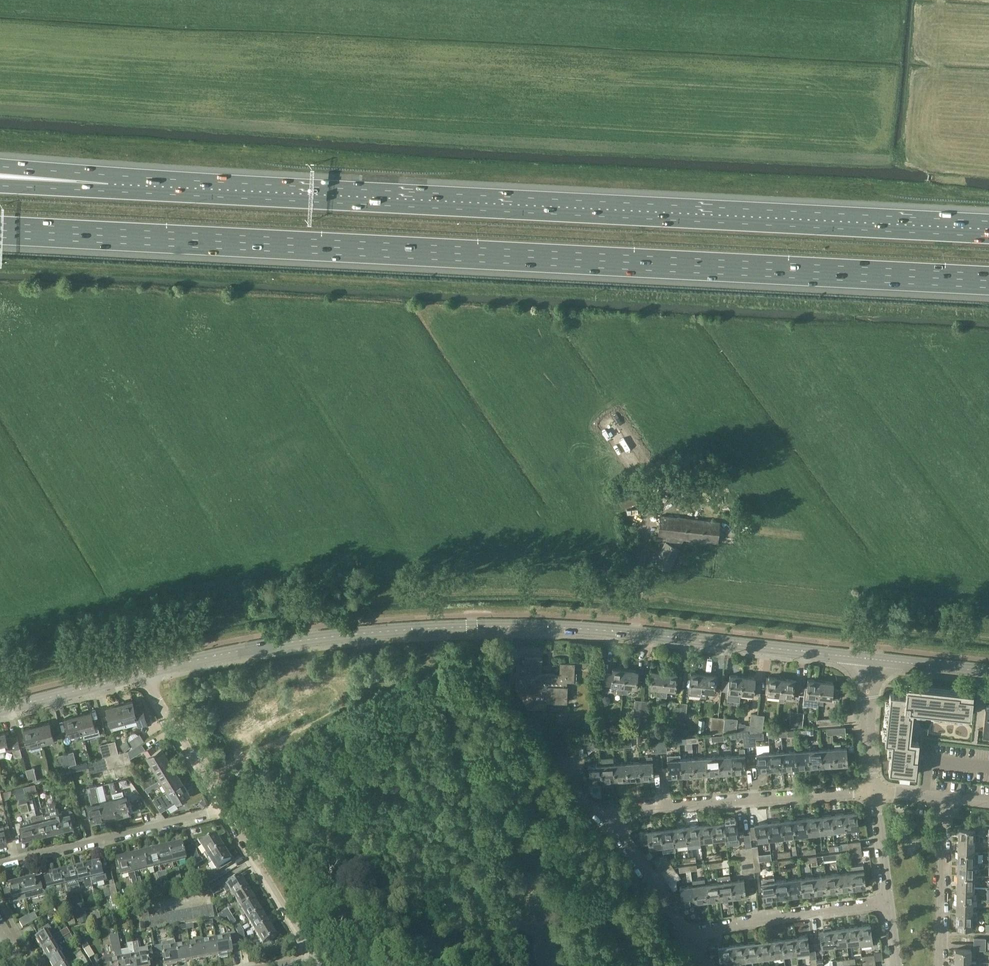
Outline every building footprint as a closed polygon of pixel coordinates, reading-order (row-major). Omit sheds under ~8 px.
[(645,499),(639,484),(617,492),(622,507),(645,499)] [(692,502),(694,488),(679,486),(677,500),(692,502)] [(658,536),(671,537),(677,538),(718,542),(720,521),(661,515),(658,536)] [(677,538),(671,537),(668,543),(666,542),(656,563),(669,569),(679,548),(674,545),(677,538)] [(517,663),(516,689),(528,708),(546,708),(546,702),(551,702),(566,702),(567,687),(568,686),(567,686),(567,682),(574,682),(575,663),(560,663),(560,674),(542,674),(542,658),(525,657),(524,663),(517,663)] [(622,693),(625,669),(612,668),(612,674),(605,673),(604,684),(617,685),(617,692),(622,693)] [(638,671),(625,669),(622,693),(627,693),(628,687),(636,687),(637,680),(639,680),(640,671),(638,671)] [(657,696),(661,697),(664,672),(652,670),(650,687),(658,688),(657,696)] [(677,673),(664,672),(661,697),(666,697),(667,689),(675,690),(677,673)] [(701,696),(704,674),(691,673),(689,673),(688,682),(690,682),(688,694),(701,696)] [(701,696),(701,697),(706,698),(706,691),(714,692),(716,692),(718,676),(716,676),(716,675),(704,674),(701,696)] [(740,701),(741,693),(742,676),(730,675),(728,692),(727,700),(740,701)] [(755,678),(742,676),(741,693),(753,694),(755,678)] [(766,693),(767,693),(767,694),(780,695),(781,678),(769,677),(769,676),(766,676),(765,686),(766,686),(766,693)] [(781,678),(780,695),(779,701),(784,702),(785,696),(792,696),(794,696),(796,680),(794,680),(781,678)] [(721,690),(728,691),(729,680),(722,679),(721,690)] [(818,697),(821,681),(808,679),(807,687),(805,687),(803,704),(818,706),(818,703),(818,697)] [(818,697),(818,703),(823,704),(824,698),(831,699),(837,699),(838,689),(832,689),(833,682),(821,681),(818,697)] [(890,693),(885,741),(892,742),(888,771),(915,774),(917,758),(912,757),(914,743),(906,742),(910,713),(908,713),(909,707),(970,715),(973,696),(958,694),(959,692),(907,686),(906,694),(890,693)] [(640,715),(641,700),(635,699),(633,714),(640,715)] [(124,702),(120,703),(125,721),(137,718),(138,721),(141,723),(146,722),(147,724),(142,704),(134,706),(133,700),(132,700),(132,701),(125,703),(124,702)] [(648,701),(641,700),(640,715),(647,715),(648,701)] [(687,703),(680,702),(679,717),(686,717),(687,703)] [(107,707),(111,724),(124,721),(120,703),(115,704),(115,705),(108,707),(108,706),(107,707)] [(83,712),(78,713),(83,731),(85,738),(101,734),(98,725),(95,726),(91,711),(90,711),(91,712),(83,714),(83,712)] [(789,728),(796,727),(797,712),(791,711),(789,728)] [(83,731),(78,713),(73,715),(74,716),(66,718),(66,717),(65,717),(70,736),(71,735),(70,735),(83,731)] [(749,730),(757,730),(758,714),(751,714),(749,730)] [(710,733),(717,732),(719,717),(712,716),(710,733)] [(840,717),(816,719),(817,726),(841,724),(840,717)] [(37,724),(41,742),(45,741),(46,743),(47,744),(53,742),(54,741),(54,740),(55,740),(50,721),(49,721),(49,722),(42,724),(41,723),(37,724)] [(43,748),(41,742),(37,724),(32,725),(32,727),(25,729),(25,728),(24,728),(28,746),(29,746),(30,749),(32,751),(43,748)] [(763,732),(749,733),(750,746),(756,745),(756,739),(764,738),(763,732)] [(6,756),(4,749),(12,746),(15,758),(22,756),(18,737),(12,739),(12,737),(7,739),(6,733),(0,734),(0,758),(6,756)] [(134,747),(144,740),(140,733),(130,740),(134,747)] [(658,740),(659,752),(667,752),(666,739),(658,740)] [(652,753),(659,752),(658,740),(651,740),(652,753)] [(115,741),(108,743),(111,755),(118,753),(115,741)] [(111,755),(108,743),(100,745),(103,757),(111,755)] [(141,743),(129,752),(130,758),(145,749),(141,743)] [(151,769),(154,767),(169,758),(162,747),(155,751),(152,746),(144,751),(147,756),(150,761),(147,763),(151,769)] [(846,747),(833,748),(834,765),(848,764),(846,747)] [(739,755),(732,755),(733,772),(734,772),(735,774),(740,774),(741,771),(746,771),(745,754),(745,748),(739,748),(739,755)] [(822,765),(834,765),(833,748),(821,749),(822,765)] [(821,749),(808,750),(809,766),(810,766),(812,769),(816,768),(817,766),(822,765),(821,749)] [(796,767),(809,766),(808,750),(795,751),(796,767)] [(73,751),(66,753),(69,765),(76,763),(73,751)] [(128,751),(122,752),(126,764),(131,762),(130,758),(129,752),(128,751)] [(783,768),(796,767),(795,751),(782,752),(783,768)] [(120,765),(126,764),(122,752),(117,754),(120,765)] [(771,769),(770,752),(756,753),(758,770),(759,770),(760,772),(765,772),(766,769),(771,769)] [(770,752),(771,769),(772,769),(773,771),(778,771),(779,768),(783,768),(782,752),(770,752)] [(70,771),(69,765),(66,753),(58,755),(63,773),(70,771)] [(117,754),(111,755),(114,767),(120,765),(117,754)] [(114,767),(111,755),(105,757),(108,768),(114,767)] [(732,755),(719,756),(720,772),(721,772),(722,775),(727,775),(728,772),(733,772),(732,755)] [(639,761),(640,778),(653,777),(652,756),(646,756),(647,761),(639,761)] [(706,757),(707,773),(720,772),(719,756),(706,757)] [(105,757),(100,758),(103,770),(108,768),(105,757)] [(694,774),(707,773),(706,757),(693,758),(694,774)] [(100,758),(93,760),(97,771),(103,770),(100,758)] [(154,767),(161,778),(176,770),(169,758),(154,767)] [(693,758),(680,759),(681,775),(683,775),(684,778),(689,777),(689,775),(694,774),(693,758)] [(668,776),(681,775),(680,759),(667,760),(668,776)] [(91,773),(97,771),(93,760),(88,761),(91,773)] [(589,782),(602,781),(601,764),(601,761),(596,762),(596,764),(588,765),(589,782)] [(639,761),(626,762),(628,779),(629,779),(629,781),(636,780),(636,778),(640,778),(639,761)] [(615,780),(628,779),(626,762),(614,763),(615,780)] [(602,781),(615,780),(614,763),(601,764),(602,781)] [(34,767),(26,769),(29,781),(37,779),(34,767)] [(161,778),(168,790),(183,781),(176,770),(161,778)] [(70,771),(63,773),(62,773),(63,779),(72,777),(70,771)] [(153,776),(142,782),(146,788),(151,785),(156,782),(153,776)] [(190,794),(183,781),(168,790),(153,799),(161,811),(166,809),(163,805),(176,797),(178,801),(190,794)] [(33,784),(24,786),(26,792),(35,790),(33,784)] [(105,818),(101,802),(100,796),(99,791),(98,789),(97,786),(97,785),(90,786),(91,791),(89,791),(92,804),(88,805),(92,822),(105,818)] [(24,786),(15,788),(18,799),(27,796),(26,792),(24,786)] [(113,799),(114,799),(118,815),(131,812),(134,811),(132,803),(129,803),(127,796),(124,796),(123,790),(117,792),(113,793),(112,793),(113,799)] [(113,799),(101,802),(105,818),(118,815),(114,799),(113,799)] [(24,839),(37,835),(30,809),(28,801),(20,803),(22,812),(25,811),(26,818),(27,817),(27,819),(16,822),(19,833),(22,832),(24,839)] [(45,815),(46,819),(49,833),(62,829),(57,813),(54,801),(50,802),(50,804),(49,804),(51,813),(45,815)] [(30,809),(37,835),(49,833),(46,819),(45,815),(44,813),(37,814),(35,808),(30,809)] [(63,811),(57,813),(62,829),(67,828),(69,829),(72,828),(73,827),(74,826),(73,821),(76,820),(74,812),(73,813),(72,811),(71,810),(69,810),(63,811)] [(856,811),(843,813),(845,829),(858,827),(856,811)] [(833,831),(845,829),(843,813),(831,814),(833,831)] [(820,832),(833,831),(831,814),(818,816),(820,832)] [(805,817),(807,834),(820,832),(818,816),(805,817)] [(793,819),(795,835),(807,834),(805,817),(793,819)] [(724,821),(726,837),(739,836),(737,819),(724,821)] [(782,837),(795,835),(793,819),(780,821),(782,837)] [(713,839),(726,837),(724,821),(711,823),(713,839)] [(769,839),(782,837),(780,821),(767,822),(769,839)] [(756,840),(769,839),(767,822),(754,824),(756,840)] [(700,841),(713,839),(711,823),(698,824),(700,841)] [(1,844),(1,846),(6,844),(6,843),(8,842),(7,838),(12,837),(9,824),(0,827),(0,844),(1,844)] [(688,842),(700,841),(698,824),(685,826),(688,842)] [(675,844),(688,842),(685,826),(673,827),(675,844)] [(662,845),(675,844),(673,827),(660,829),(662,845)] [(958,827),(958,840),(974,840),(979,840),(979,833),(974,833),(974,828),(958,827)] [(649,847),(662,845),(660,829),(647,831),(649,847)] [(198,840),(206,853),(205,854),(208,859),(224,849),(216,837),(210,840),(208,837),(198,840)] [(974,840),(958,840),(958,851),(974,851),(974,840)] [(182,844),(169,847),(173,864),(186,861),(182,844)] [(193,860),(199,859),(196,845),(190,847),(193,860)] [(169,847),(156,851),(160,867),(173,864),(169,847)] [(231,861),(224,849),(208,859),(211,864),(212,863),(217,870),(218,872),(233,864),(231,862),(231,861)] [(156,851),(144,854),(148,871),(160,867),(156,851)] [(974,851),(958,851),(957,863),(973,863),(978,863),(978,852),(974,851)] [(837,860),(836,859),(836,853),(823,855),(824,862),(837,860)] [(144,854),(131,857),(135,874),(148,871),(144,854)] [(122,877),(129,875),(130,881),(132,881),(135,895),(140,893),(138,886),(136,879),(135,874),(131,857),(118,860),(122,877)] [(199,859),(193,860),(195,866),(202,862),(201,858),(199,859)] [(668,859),(663,863),(658,866),(661,871),(672,865),(668,859)] [(88,866),(92,885),(107,881),(104,869),(102,869),(100,863),(88,866)] [(973,863),(957,863),(957,875),(973,875),(973,863)] [(850,871),(852,888),(865,886),(863,865),(850,866),(850,871)] [(76,869),(79,882),(84,881),(86,889),(93,887),(92,885),(88,866),(76,869)] [(666,879),(677,872),(673,867),(663,874),(666,879)] [(78,883),(79,882),(76,869),(63,872),(67,890),(69,896),(81,893),(78,883)] [(67,890),(63,872),(57,874),(57,871),(51,873),(52,875),(50,875),(50,877),(45,878),(46,884),(49,893),(54,892),(54,893),(67,890)] [(840,889),(852,888),(850,871),(838,873),(840,889)] [(676,880),(680,878),(677,872),(666,879),(673,890),(677,887),(676,880)] [(827,891),(840,889),(838,873),(825,874),(827,891)] [(814,893),(827,891),(825,874),(812,876),(814,893)] [(973,875),(957,875),(957,886),(973,887),(973,875)] [(802,894),(814,893),(812,876),(800,878),(802,894)] [(201,890),(214,882),(211,877),(199,884),(201,890)] [(228,886),(235,899),(249,890),(251,889),(246,882),(244,883),(242,878),(228,886)] [(789,896),(802,894),(800,878),(787,879),(789,896)] [(35,879),(22,882),(26,901),(39,897),(38,893),(35,879)] [(744,879),(731,880),(733,897),(746,895),(744,879)] [(776,897),(789,896),(787,879),(774,881),(776,897)] [(720,898),(733,897),(731,880),(718,882),(720,898)] [(763,899),(776,897),(774,881),(761,882),(763,899)] [(26,901),(22,882),(9,885),(12,899),(13,899),(14,904),(26,901)] [(707,900),(720,898),(718,882),(705,883),(707,900)] [(705,883),(693,885),(695,901),(707,900),(705,883)] [(225,890),(221,884),(211,891),(214,896),(225,890)] [(682,903),(695,901),(693,885),(680,886),(682,903)] [(120,904),(116,886),(110,887),(112,897),(111,897),(113,906),(120,904)] [(973,887),(957,886),(956,898),(972,899),(973,887)] [(242,910),(256,902),(249,890),(235,899),(242,910)] [(972,899),(956,898),(956,910),(972,911),(972,899)] [(256,902),(242,910),(250,922),(263,913),(262,912),(264,911),(261,906),(259,907),(256,902)] [(224,912),(228,919),(232,916),(228,909),(224,912)] [(56,910),(47,915),(50,920),(58,915),(56,910)] [(150,918),(148,910),(141,911),(143,919),(144,919),(146,930),(151,929),(149,918),(150,918)] [(972,911),(956,910),(956,923),(958,923),(958,929),(972,929),(972,917),(977,918),(977,911),(972,911)] [(29,915),(33,922),(38,919),(34,913),(30,916),(29,915)] [(91,915),(93,922),(101,920),(99,913),(91,915)] [(257,933),(270,925),(270,924),(271,923),(268,918),(267,919),(263,913),(250,922),(257,933)] [(23,928),(33,922),(29,915),(19,921),(23,928)] [(232,916),(228,919),(232,925),(236,922),(232,916)] [(74,918),(66,920),(70,926),(76,925),(74,918)] [(857,925),(859,942),(860,946),(873,944),(872,940),(870,924),(857,925)] [(278,937),(270,925),(257,933),(264,945),(278,937)] [(847,943),(859,942),(857,925),(845,927),(847,943)] [(43,950),(55,943),(49,934),(52,932),(49,926),(39,932),(42,936),(37,939),(43,950)] [(834,945),(847,943),(845,927),(832,929),(834,945)] [(821,947),(834,945),(832,929),(819,930),(821,947)] [(246,943),(244,932),(238,933),(240,944),(246,943)] [(230,938),(217,940),(219,956),(233,954),(232,946),(238,945),(236,933),(229,934),(230,938)] [(67,943),(73,939),(70,934),(64,938),(67,943)] [(122,959),(121,951),(118,935),(109,937),(113,954),(114,954),(115,961),(111,961),(110,960),(104,961),(105,965),(124,965),(122,959)] [(807,935),(794,937),(797,953),(809,951),(807,935)] [(784,955),(797,953),(794,937),(782,938),(784,955)] [(771,956),(784,955),(782,938),(769,940),(771,956)] [(217,940),(203,943),(206,958),(219,956),(217,940)] [(758,958),(771,956),(769,940),(756,941),(758,958)] [(746,959),(758,958),(756,941),(744,943),(746,959)] [(179,963),(176,948),(175,942),(162,944),(162,946),(156,947),(158,959),(164,958),(166,965),(167,965),(173,965),(174,964),(179,963)] [(50,961),(61,954),(55,943),(43,950),(50,961)] [(133,944),(135,957),(137,965),(151,965),(150,961),(154,961),(151,949),(140,951),(139,943),(133,944)] [(203,943),(190,945),(193,961),(206,958),(203,943)] [(744,943),(731,945),(733,961),(746,959),(744,943)] [(121,951),(122,959),(124,965),(137,965),(135,957),(133,944),(127,945),(128,950),(121,951)] [(193,961),(190,945),(176,948),(179,963),(193,961)] [(720,963),(733,961),(731,945),(718,946),(720,963)] [(90,947),(84,950),(90,959),(95,956),(90,947)] [(955,960),(971,961),(971,949),(955,949),(955,960)] [(75,955),(77,960),(84,957),(81,952),(75,955)] [(52,965),(68,965),(65,960),(66,959),(63,954),(61,954),(50,961),(52,965)] [(84,957),(77,960),(68,965),(80,965),(81,965),(89,965),(84,957)]
